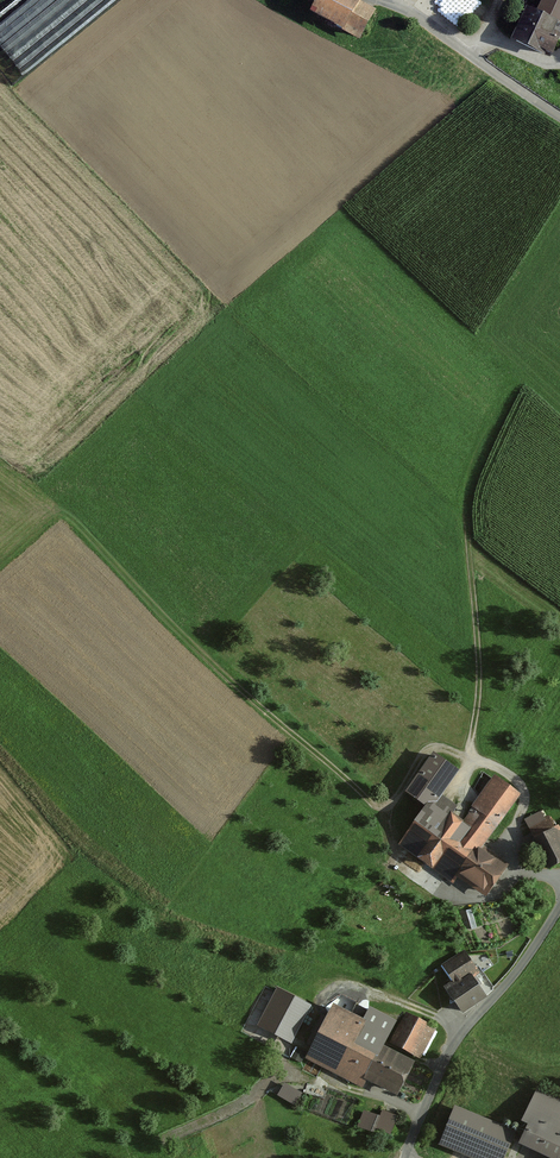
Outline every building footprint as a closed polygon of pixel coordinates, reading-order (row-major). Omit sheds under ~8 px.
[(6,52),(10,40),(1,28),(5,25),(8,17),(24,6),(32,9),(36,0),(0,0),(0,44),(6,52)] [(268,0),(289,10),(294,0),(269,0),(268,0)] [(353,0),(316,0),(308,16),(359,42),(375,11),(353,0)] [(526,4),(511,38),(551,56),(559,37),(559,32),(559,30),(559,0),(541,0),(537,9),(526,4)] [(455,774),(432,758),(406,796),(425,808),(399,846),(452,881),(457,874),(486,894),(504,866),(482,851),(520,795),(493,777),(461,826),(446,817),(453,806),(439,796),(455,774)] [(524,823),(549,870),(559,864),(559,833),(559,831),(554,834),(543,814),(524,823)] [(459,985),(447,993),(461,1012),(482,997),(470,980),(478,974),(464,955),(446,967),(459,985)] [(309,1008),(277,991),(258,1029),(289,1045),(309,1008)] [(359,1023),(330,1009),(304,1062),(357,1088),(361,1079),(394,1095),(409,1064),(376,1048),(389,1022),(366,1011),(359,1023)] [(433,1031),(405,1017),(391,1045),(420,1059),(433,1031)] [(286,1081),(278,1093),(295,1103),(302,1091),(286,1081)] [(542,1097),(519,1148),(541,1157),(559,1157),(559,1105),(542,1097)] [(455,1107),(439,1146),(467,1157),(505,1157),(516,1132),(455,1107)] [(383,1108),(380,1114),(365,1108),(359,1122),(391,1135),(399,1114),(383,1108)]
